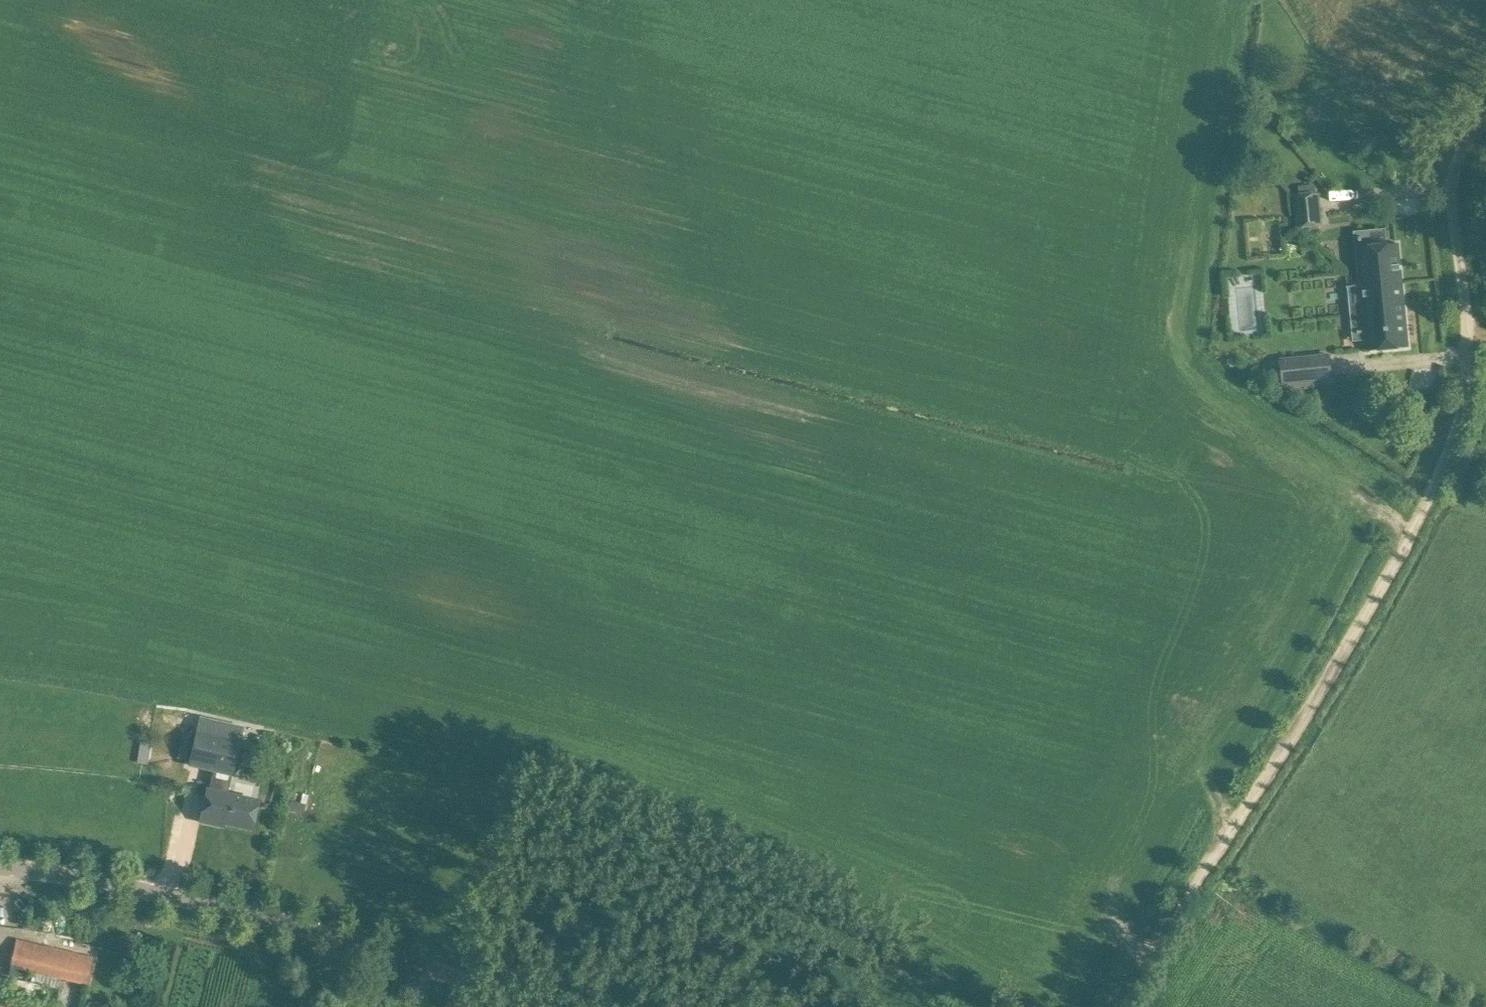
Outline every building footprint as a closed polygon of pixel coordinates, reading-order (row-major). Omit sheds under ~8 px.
[(1319,193),(1294,196),(1295,208),(1297,227),(1312,226),(1322,225),(1319,193)] [(1369,285),(1403,283),(1403,280),(1400,244),(1399,244),(1362,247),(1365,286),(1369,285)] [(1229,274),(1231,327),(1263,326),(1261,273),(1229,274)] [(1408,347),(1403,283),(1369,285),(1371,299),(1366,300),(1370,350),(1408,347)] [(1284,385),(1333,380),(1331,354),(1281,359),(1284,385)] [(196,731),(188,764),(213,770),(232,774),(233,774),(240,741),(196,731)] [(207,791),(200,820),(217,824),(217,821),(225,822),(251,828),(257,801),(237,797),(227,795),(230,784),(232,774),(213,770),(208,791),(207,791)] [(95,955),(16,937),(9,970),(88,988),(95,955)]
